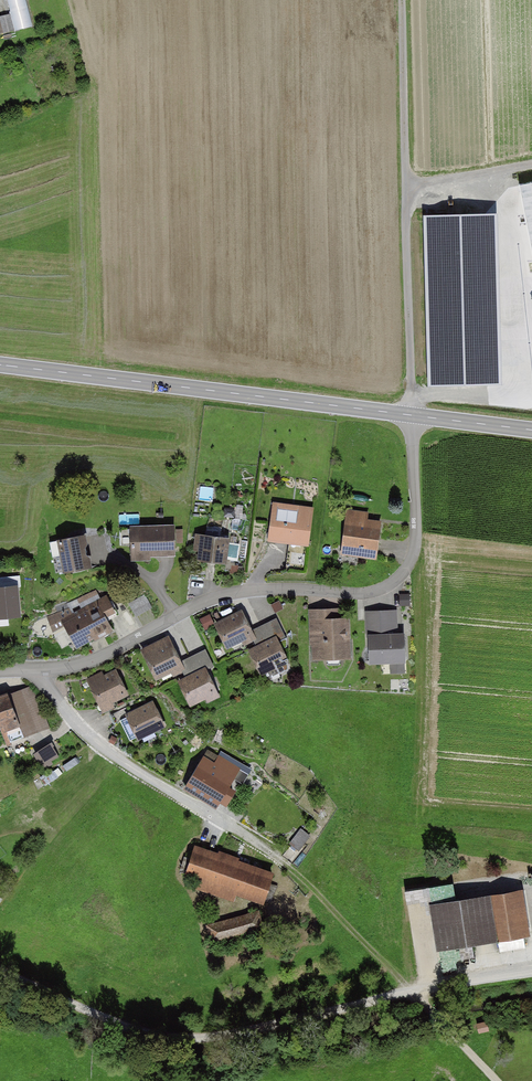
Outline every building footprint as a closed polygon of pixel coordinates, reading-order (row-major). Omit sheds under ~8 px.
[(10,14),(0,17),(0,37),(33,28),(26,0),(6,0),(10,14)] [(503,379),(499,208),(426,209),(429,381),(503,379)] [(313,509),(273,504),(268,543),(308,547),(313,509)] [(367,513),(348,511),(342,555),(375,560),(380,521),(366,520),(367,513)] [(174,524),(128,525),(129,560),(148,560),(148,557),(175,556),(174,524)] [(86,534),(53,539),(59,573),(91,567),(86,534)] [(228,538),(194,534),(191,563),(224,567),(228,538)] [(21,617),(18,587),(21,587),(20,576),(0,577),(0,619),(21,617)] [(61,616),(75,646),(111,629),(105,617),(114,612),(106,596),(61,616)] [(340,608),(308,609),(311,661),(351,659),(349,617),(340,617),(340,608)] [(396,609),(365,610),(367,663),(403,662),(402,631),(397,632),(396,609)] [(242,610),(212,623),(226,654),(254,642),(255,641),(250,631),(242,610)] [(255,641),(254,642),(255,644),(276,634),(279,641),(287,637),(277,617),(250,631),(255,641)] [(255,644),(247,649),(260,677),(285,666),(286,656),(279,641),(276,634),(255,644)] [(168,636),(141,650),(155,678),(170,670),(173,676),(181,672),(185,670),(181,661),(168,636)] [(205,649),(181,661),(185,670),(181,672),(184,677),(205,667),(206,670),(214,666),(205,649)] [(184,677),(175,681),(188,706),(204,699),(207,705),(220,698),(206,670),(205,667),(184,677)] [(102,670),(86,678),(102,713),(115,707),(113,703),(130,696),(117,669),(104,674),(102,670)] [(31,685),(8,694),(23,735),(47,726),(31,685)] [(0,694),(0,730),(5,745),(24,738),(23,735),(8,694),(8,691),(0,694)] [(153,700),(124,713),(137,740),(165,727),(153,700)] [(53,742),(36,748),(42,764),(59,757),(53,742)] [(203,756),(182,789),(215,810),(241,769),(220,755),(215,763),(203,756)] [(273,872),(194,845),(183,877),(193,881),(192,887),(232,901),(234,894),(262,903),(273,872)] [(522,890),(427,904),(434,951),(529,937),(522,890)] [(254,912),(207,926),(211,942),(259,929),(254,912)]
